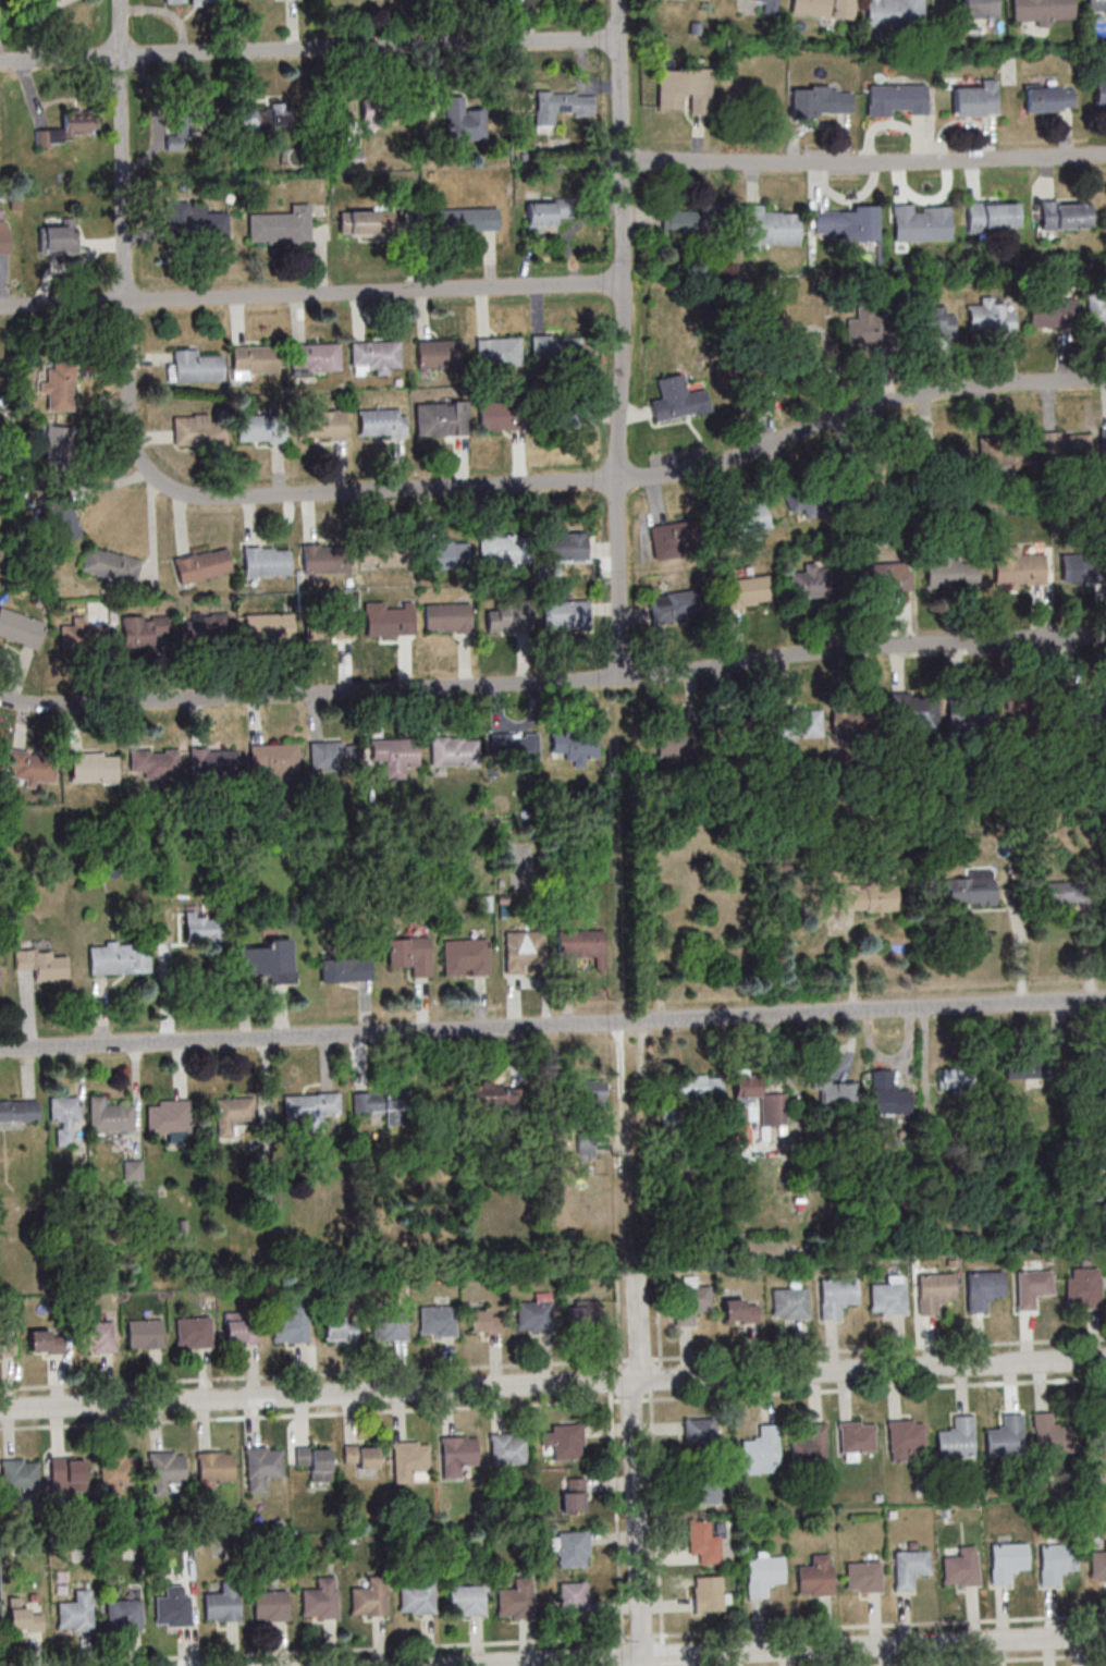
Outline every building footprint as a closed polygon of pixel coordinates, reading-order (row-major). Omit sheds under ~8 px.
[(762,3),(748,0),(776,0),(775,4),(776,4),(773,16),(760,13),(762,3)] [(788,13),(791,0),(852,0),(849,22),(788,13)] [(865,27),(864,0),(921,0),(922,25),(865,27)] [(962,18),(997,18),(997,0),(962,0),(962,18)] [(1011,22),(1010,0),(1070,0),(1071,19),(1011,22)] [(1087,13),(1105,13),(1105,0),(1087,0),(1087,13)] [(659,67),(658,110),(687,110),(687,113),(710,114),(712,69),(659,67)] [(1094,78),(1094,105),(1105,105),(1105,78),(1094,78)] [(950,89),(979,88),(979,81),(995,79),(995,114),(981,114),(981,119),(951,120),(950,89)] [(865,86),(924,85),(924,115),(907,117),(907,111),(888,111),(888,118),(867,119),(865,86)] [(1023,89),(1067,87),(1068,114),(1024,115),(1023,89)] [(790,91),(835,90),(835,94),(849,94),(849,114),(816,114),(816,117),(791,117),(790,91)] [(594,93),(536,92),(535,126),(556,127),(556,114),(594,115),(594,93)] [(446,140),(488,140),(488,109),(465,109),(465,98),(446,98),(446,140)] [(391,99),(361,99),(361,128),(391,128),(391,99)] [(186,150),(185,126),(229,124),(228,105),(163,107),(164,151),(186,150)] [(300,134),(300,106),(246,105),(245,133),(300,134)] [(98,134),(98,113),(62,113),(62,129),(36,129),(36,145),(69,146),(69,134),(98,134)] [(362,162),(361,151),(348,152),(349,162),(362,162)] [(528,199),(528,230),(558,230),(558,217),(572,217),(572,199),(528,199)] [(962,201),(1006,200),(1007,226),(963,229),(962,201)] [(1041,201),(1041,228),(1092,228),(1092,201),(1041,201)] [(229,237),(229,212),(206,212),(206,202),(167,202),(167,236),(229,237)] [(244,212),(245,241),(284,240),(284,242),(307,242),(306,203),(287,203),(287,211),(244,212)] [(888,204),(908,203),(909,211),(919,210),(918,206),(945,205),(947,238),(890,241),(888,204)] [(764,204),(743,204),(742,246),(799,246),(800,214),(764,214),(764,204)] [(436,208),(436,231),(497,231),(497,208),(436,208)] [(830,210),(873,209),(874,235),(831,237),(830,210)] [(393,211),(339,211),(339,235),(393,235),(393,211)] [(702,211),(663,211),(663,235),(702,235),(702,211)] [(10,255),(9,223),(0,223),(0,255),(10,255)] [(40,253),(77,253),(77,226),(40,226),(40,253)] [(1024,295),(1024,327),(1071,326),(1071,297),(1054,297),(1054,289),(1040,289),(1040,295),(1024,295)] [(1084,324),(1105,324),(1105,296),(1103,296),(1102,291),(1083,291),(1084,324)] [(978,305),(964,306),(966,330),(994,329),(994,332),(1012,332),(1011,310),(1001,311),(1000,303),(988,303),(988,296),(978,297),(978,305)] [(919,307),(905,307),(906,333),(933,332),(933,335),(954,335),(954,314),(943,315),(943,305),(929,305),(929,299),(919,299),(919,307)] [(885,313),(859,314),(859,317),(847,317),(848,345),(886,344),(885,313)] [(812,329),(783,337),(789,359),(735,373),(742,400),(803,385),(799,369),(821,364),(812,329)] [(528,338),(577,335),(578,364),(529,366),(528,338)] [(471,339),(517,336),(518,364),(472,365),(471,339)] [(347,342),(396,340),(397,366),(348,368),(347,342)] [(413,341),(455,340),(456,366),(413,367),(413,341)] [(287,344),(335,343),(336,369),(288,371),(287,344)] [(228,346),(275,344),(276,371),(229,372),(228,346)] [(170,350),(195,348),(195,355),(219,354),(219,381),(171,382),(170,350)] [(653,378),(679,372),(684,391),(701,388),(705,409),(689,414),(689,412),(651,420),(647,400),(658,397),(653,378)] [(47,410),(73,410),(73,376),(47,376),(47,410)] [(411,404),(413,437),(465,434),(464,400),(447,401),(447,404),(440,404),(440,403),(411,404)] [(477,403),(519,401),(520,427),(477,429),(477,403)] [(530,402),(574,401),(575,427),(531,429),(530,402)] [(355,409),(398,407),(400,434),(356,436),(355,409)] [(297,412),(341,411),(342,437),(298,438),(297,412)] [(234,416),(278,414),(279,440),(235,442),(234,416)] [(171,417),(205,416),(206,420),(223,420),(224,444),(188,445),(188,443),(172,444),(171,417)] [(71,427),(45,427),(45,468),(71,468),(71,427)] [(1036,430),(1056,430),(1056,433),(1085,432),(1086,464),(1071,465),(1071,461),(1052,462),(1052,471),(1037,471),(1036,430)] [(980,468),(1028,467),(1027,438),(979,440),(980,468)] [(968,444),(924,444),(924,471),(968,471),(968,444)] [(867,474),(888,474),(888,458),(867,459),(867,474)] [(51,542),(81,532),(66,493),(37,503),(51,542)] [(804,493),(804,508),(836,508),(836,493),(804,493)] [(773,527),(763,501),(729,513),(739,539),(773,527)] [(653,559),(688,558),(687,523),(651,525),(653,559)] [(586,533),(542,533),(542,559),(586,559),(586,533)] [(527,558),(527,536),(479,536),(479,558),(527,558)] [(358,540),(401,538),(402,565),(358,566),(358,540)] [(418,542),(462,540),(463,567),(419,568),(418,542)] [(239,546),(256,544),(256,547),(270,547),(270,550),(286,549),(287,574),(242,576),(239,546)] [(300,546),(344,544),(345,571),(302,573),(300,546)] [(1041,552),(1043,580),(988,584),(987,558),(992,558),(991,547),(1015,544),(1016,553),(1041,552)] [(138,560),(130,586),(76,568),(84,546),(100,551),(100,549),(116,554),(116,553),(138,560)] [(169,558),(176,584),(229,569),(222,547),(206,551),(205,550),(191,553),(189,552),(169,558)] [(1056,553),(1103,551),(1104,580),(1089,581),(1089,578),(1079,578),(1079,583),(1071,583),(1070,579),(1057,580),(1056,553)] [(978,587),(978,560),(926,560),(926,587),(978,587)] [(852,563),(902,561),(902,568),(907,568),(908,589),(892,589),(892,592),(870,592),(870,589),(855,590),(852,563)] [(804,563),(805,572),(791,572),(792,598),(831,597),(830,563),(804,563)] [(724,579),(725,606),(767,604),(765,577),(724,579)] [(652,622),(698,618),(696,591),(650,595),(652,622)] [(491,600),(526,598),(527,627),(482,629),(482,609),(491,609),(491,600)] [(538,600),(586,598),(587,624),(539,626),(538,600)] [(419,604),(467,602),(468,628),(420,630),(419,604)] [(19,641),(0,636),(0,607),(42,621),(34,649),(19,644),(19,641)] [(362,609),(410,607),(411,633),(364,635),(362,609)] [(300,611),(348,609),(351,635),(302,637),(300,611)] [(191,614),(191,619),(180,619),(180,640),(230,640),(230,614),(191,614)] [(245,615),(245,640),(293,640),(293,615),(245,615)] [(168,616),(123,616),(123,644),(168,644),(168,616)] [(106,648),(106,624),(87,624),(87,618),(72,618),(72,625),(61,625),(61,649),(106,648)] [(1003,689),(1024,688),(1025,705),(1050,705),(1052,731),(1004,732),(1003,689)] [(886,700),(934,698),(935,724),(887,726),(886,700)] [(944,700),(992,698),(993,724),(945,726),(944,700)] [(833,708),(833,732),(869,732),(869,708),(833,708)] [(773,711),(821,709),(822,735),(774,737),(773,711)] [(712,719),(760,716),(761,743),(713,745),(712,719)] [(545,731),(592,728),(593,756),(580,757),(580,765),(569,765),(569,758),(562,758),(562,750),(546,751),(545,731)] [(486,734),(533,732),(534,759),(487,761),(486,734)] [(693,732),(657,732),(657,757),(693,757),(693,732)] [(425,737),(472,735),(474,761),(426,763),(425,737)] [(364,738),(413,736),(414,762),(366,764),(364,738)] [(306,742),(354,739),(355,765),(307,768),(306,742)] [(245,745),(293,743),(294,769),(246,771),(245,745)] [(125,751),(173,749),(174,775),(126,777),(125,751)] [(186,751),(234,749),(235,775),(187,777),(186,751)] [(56,756),(9,753),(7,775),(25,777),(24,787),(35,788),(35,781),(54,782),(56,756)] [(66,756),(114,754),(115,780),(67,782),(66,756)] [(995,876),(944,877),(944,904),(996,904),(995,876)] [(845,885),(893,883),(894,909),(846,911),(845,885)] [(1034,883),(1034,904),(1077,904),(1077,883),(1034,883)] [(220,940),(220,914),(184,914),(184,940),(220,940)] [(553,930),(601,928),(602,954),(554,956),(553,930)] [(545,930),(504,930),(504,974),(545,974),(545,930)] [(382,939),(426,936),(427,975),(408,976),(407,965),(383,966),(382,939)] [(440,940),(484,938),(486,973),(441,975),(440,940)] [(85,946),(143,943),(145,969),(86,972),(85,946)] [(235,947),(283,945),(284,971),(236,973),(235,947)] [(54,950),(16,950),(16,970),(34,970),(34,980),(66,980),(66,957),(54,957),(54,950)] [(317,958),(368,957),(369,980),(318,982),(317,958)] [(974,1088),(974,1067),(942,1067),(942,1088),(974,1088)] [(912,1089),(893,1089),(893,1069),(872,1069),(872,1115),(912,1115),(912,1089)] [(813,1090),(822,1090),(822,1106),(856,1107),(856,1083),(831,1083),(832,1071),(813,1070),(813,1090)] [(720,1075),(676,1075),(676,1097),(720,1097),(720,1075)] [(784,1093),(761,1093),(761,1077),(735,1076),(734,1097),(761,1098),(760,1125),(783,1126),(784,1093)] [(519,1107),(519,1082),(470,1081),(470,1105),(519,1107)] [(606,1081),(578,1081),(578,1109),(606,1109),(606,1081)] [(385,1108),(418,1108),(418,1087),(385,1087),(385,1108)] [(284,1094),(284,1116),(341,1116),(341,1094),(284,1094)] [(56,1145),(76,1145),(76,1096),(50,1096),(50,1123),(56,1123),(56,1145)] [(217,1138),(234,1138),(234,1123),(255,1123),(255,1098),(217,1098),(217,1138)] [(34,1125),(0,1126),(0,1100),(32,1099),(34,1125)] [(146,1102),(146,1135),(188,1135),(188,1102),(146,1102)] [(86,1105),(130,1103),(131,1129),(86,1131),(86,1105)] [(662,1108),(662,1125),(679,1125),(679,1108),(662,1108)] [(141,1179),(141,1160),(124,1160),(124,1179),(141,1179)] [(1101,1268),(1067,1268),(1067,1306),(1101,1306),(1101,1268)] [(963,1272),(1000,1270),(1001,1296),(990,1297),(990,1299),(983,1300),(984,1310),(966,1311),(963,1272)] [(1013,1271),(1050,1270),(1052,1295),(1040,1296),(1040,1299),(1033,1299),(1034,1310),(1016,1310),(1013,1271)] [(915,1274),(953,1273),(954,1298),(942,1299),(942,1302),(935,1302),(936,1313),(918,1313),(915,1274)] [(818,1278),(855,1277),(855,1303),(843,1303),(844,1307),(837,1307),(837,1318),(819,1318),(818,1278)] [(868,1283),(902,1282),(904,1313),(878,1313),(878,1310),(869,1310),(868,1283)] [(672,1286),(709,1285),(710,1311),(698,1311),(698,1314),(691,1314),(692,1325),(674,1326),(672,1286)] [(770,1288),(806,1287),(807,1318),(781,1319),(781,1315),(771,1315),(770,1288)] [(552,1292),(533,1293),(534,1302),(517,1303),(518,1330),(553,1329),(552,1292)] [(724,1322),(758,1322),(758,1299),(724,1299),(724,1322)] [(568,1327),(601,1327),(601,1301),(568,1301),(568,1327)] [(421,1336),(456,1336),(456,1307),(421,1307),(421,1336)] [(373,1311),(373,1340),(407,1340),(407,1311),(373,1311)] [(470,1311),(470,1333),(503,1333),(503,1311),(470,1311)] [(260,1344),(260,1314),(225,1314),(225,1344),(260,1344)] [(309,1343),(309,1314),(274,1314),(274,1343),(309,1343)] [(177,1318),(177,1347),(211,1347),(211,1318),(177,1318)] [(324,1341),(358,1341),(358,1318),(324,1318),(324,1341)] [(163,1321),(127,1321),(127,1348),(163,1348),(163,1321)] [(79,1351),(114,1351),(113,1322),(79,1323),(79,1351)] [(64,1353),(64,1330),(30,1330),(30,1353),(64,1353)] [(15,1332),(0,1332),(0,1355),(15,1355),(15,1332)] [(1097,1409),(1105,1409),(1105,1452),(1081,1453),(1080,1425),(1093,1424),(1093,1422),(1098,1422),(1097,1409)] [(1021,1455),(984,1456),(983,1429),(996,1429),(995,1426),(1001,1425),(1000,1413),(1020,1412),(1021,1455)] [(1055,1412),(1035,1412),(1035,1452),(1072,1452),(1072,1425),(1055,1425),(1055,1412)] [(972,1456),(935,1457),(934,1430),(946,1429),(946,1426),(951,1426),(951,1414),(971,1413),(972,1456)] [(685,1418),(685,1445),(715,1445),(715,1418),(685,1418)] [(925,1420),(889,1420),(889,1459),(925,1459),(925,1420)] [(824,1461),(789,1463),(788,1441),(800,1440),(800,1437),(806,1437),(804,1422),(822,1421),(824,1461)] [(840,1422),(841,1460),(863,1460),(863,1451),(876,1451),(876,1421),(840,1422)] [(776,1466),(738,1467),(738,1440),(750,1440),(750,1436),(755,1436),(755,1424),(775,1423),(776,1466)] [(584,1460),(584,1425),(542,1425),(542,1447),(554,1447),(554,1460),(584,1460)] [(488,1433),(489,1463),(524,1461),(523,1434),(508,1435),(508,1432),(488,1433)] [(437,1436),(439,1466),(474,1465),(472,1437),(458,1438),(458,1435),(437,1436)] [(390,1442),(391,1471),(426,1470),(425,1443),(410,1444),(410,1441),(390,1442)] [(340,1444),(341,1462),(354,1462),(354,1468),(374,1467),(373,1446),(355,1446),(355,1444),(340,1444)] [(292,1446),(293,1463),(306,1463),(307,1480),(327,1480),(325,1447),(308,1448),(308,1445),(292,1446)] [(243,1447),(244,1478),(279,1475),(278,1448),(263,1449),(263,1446),(243,1447)] [(194,1451),(195,1481),(230,1480),(229,1453),(214,1453),(214,1450),(194,1451)] [(145,1453),(146,1482),(182,1481),(181,1454),(165,1454),(165,1451),(145,1453)] [(100,1455),(100,1486),(109,1486),(109,1496),(121,1496),(121,1484),(136,1484),(136,1455),(100,1455)] [(52,1491),(86,1491),(86,1458),(52,1458),(52,1491)] [(39,1461),(4,1461),(4,1496),(39,1496),(39,1461)] [(584,1512),(584,1478),(562,1478),(562,1512),(584,1512)] [(719,1482),(690,1482),(690,1504),(719,1504),(719,1482)] [(720,1534),(709,1534),(709,1520),(689,1520),(689,1555),(699,1555),(699,1563),(720,1563),(720,1534)] [(588,1531),(551,1531),(551,1553),(558,1553),(558,1567),(588,1567),(588,1531)] [(986,1543),(1024,1541),(1025,1569),(1012,1569),(1012,1571),(1007,1571),(1008,1584),(988,1584),(986,1543)] [(1089,1579),(1102,1578),(1103,1581),(1105,1581),(1105,1541),(1103,1541),(1104,1551),(1087,1552),(1089,1579)] [(1036,1543),(1074,1542),(1074,1569),(1062,1569),(1062,1571),(1057,1572),(1057,1584),(1037,1585),(1036,1543)] [(939,1556),(942,1583),(955,1582),(955,1585),(975,1583),(973,1544),(956,1545),(956,1555),(939,1556)] [(892,1552),(925,1549),(926,1573),(909,1575),(910,1590),(893,1591),(892,1552)] [(742,1556),(781,1555),(782,1582),(769,1582),(769,1584),(763,1584),(764,1597),(745,1598),(742,1556)] [(798,1566),(799,1596),(832,1595),(832,1555),(810,1555),(810,1566),(798,1566)] [(847,1592),(881,1592),(881,1562),(847,1562),(847,1592)] [(347,1588),(364,1587),(364,1576),(381,1575),(382,1615),(361,1616),(360,1612),(348,1613),(347,1588)] [(494,1589),(512,1589),(511,1578),(528,1577),(530,1617),(508,1618),(508,1614),(495,1615),(494,1589)] [(200,1593),(218,1592),(217,1582),(234,1581),(236,1620),(214,1621),(214,1618),(201,1618),(200,1593)] [(588,1582),(559,1582),(559,1616),(588,1616),(588,1582)] [(395,1584),(429,1583),(431,1613),(409,1614),(409,1609),(396,1610),(395,1584)] [(484,1585),(448,1585),(448,1615),(484,1615),(484,1585)] [(298,1590),(332,1588),(334,1617),(312,1618),(312,1615),(299,1615),(298,1590)] [(54,1602),(72,1602),(71,1590),(88,1589),(90,1630),(69,1631),(69,1627),(56,1628),(54,1602)] [(249,1591),(283,1590),(285,1619),(263,1620),(263,1616),(250,1617),(249,1591)] [(151,1597),(185,1595),(187,1625),(165,1626),(165,1621),(152,1622),(151,1597)] [(102,1601),(136,1598),(137,1628),(116,1629),(116,1625),(103,1626),(102,1601)] [(4,1607),(39,1605),(40,1634),(20,1636),(19,1632),(7,1632),(4,1607)]
